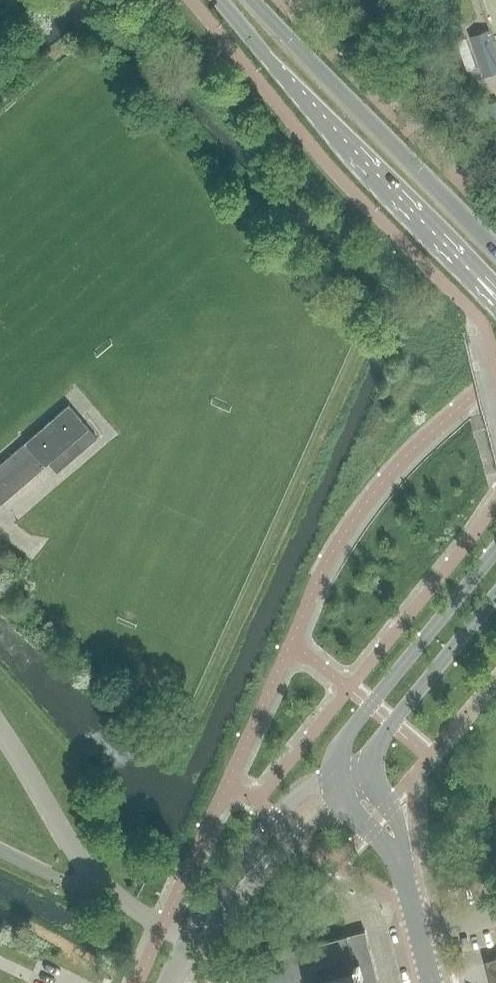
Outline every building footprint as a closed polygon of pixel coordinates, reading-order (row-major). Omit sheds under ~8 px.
[(495,30),(495,0),(485,0),(495,30)] [(461,20),(451,23),(456,39),(466,36),(462,25),(461,20)] [(470,36),(484,76),(495,72),(495,49),(489,29),(470,36)] [(466,37),(457,41),(467,71),(477,67),(466,37)] [(12,456),(0,467),(0,505),(1,504),(3,502),(2,501),(30,477),(31,478),(49,463),(57,472),(97,438),(68,405),(55,417),(20,446),(11,455),(12,456)] [(347,935),(234,964),(238,982),(379,982),(365,931),(347,935)]
